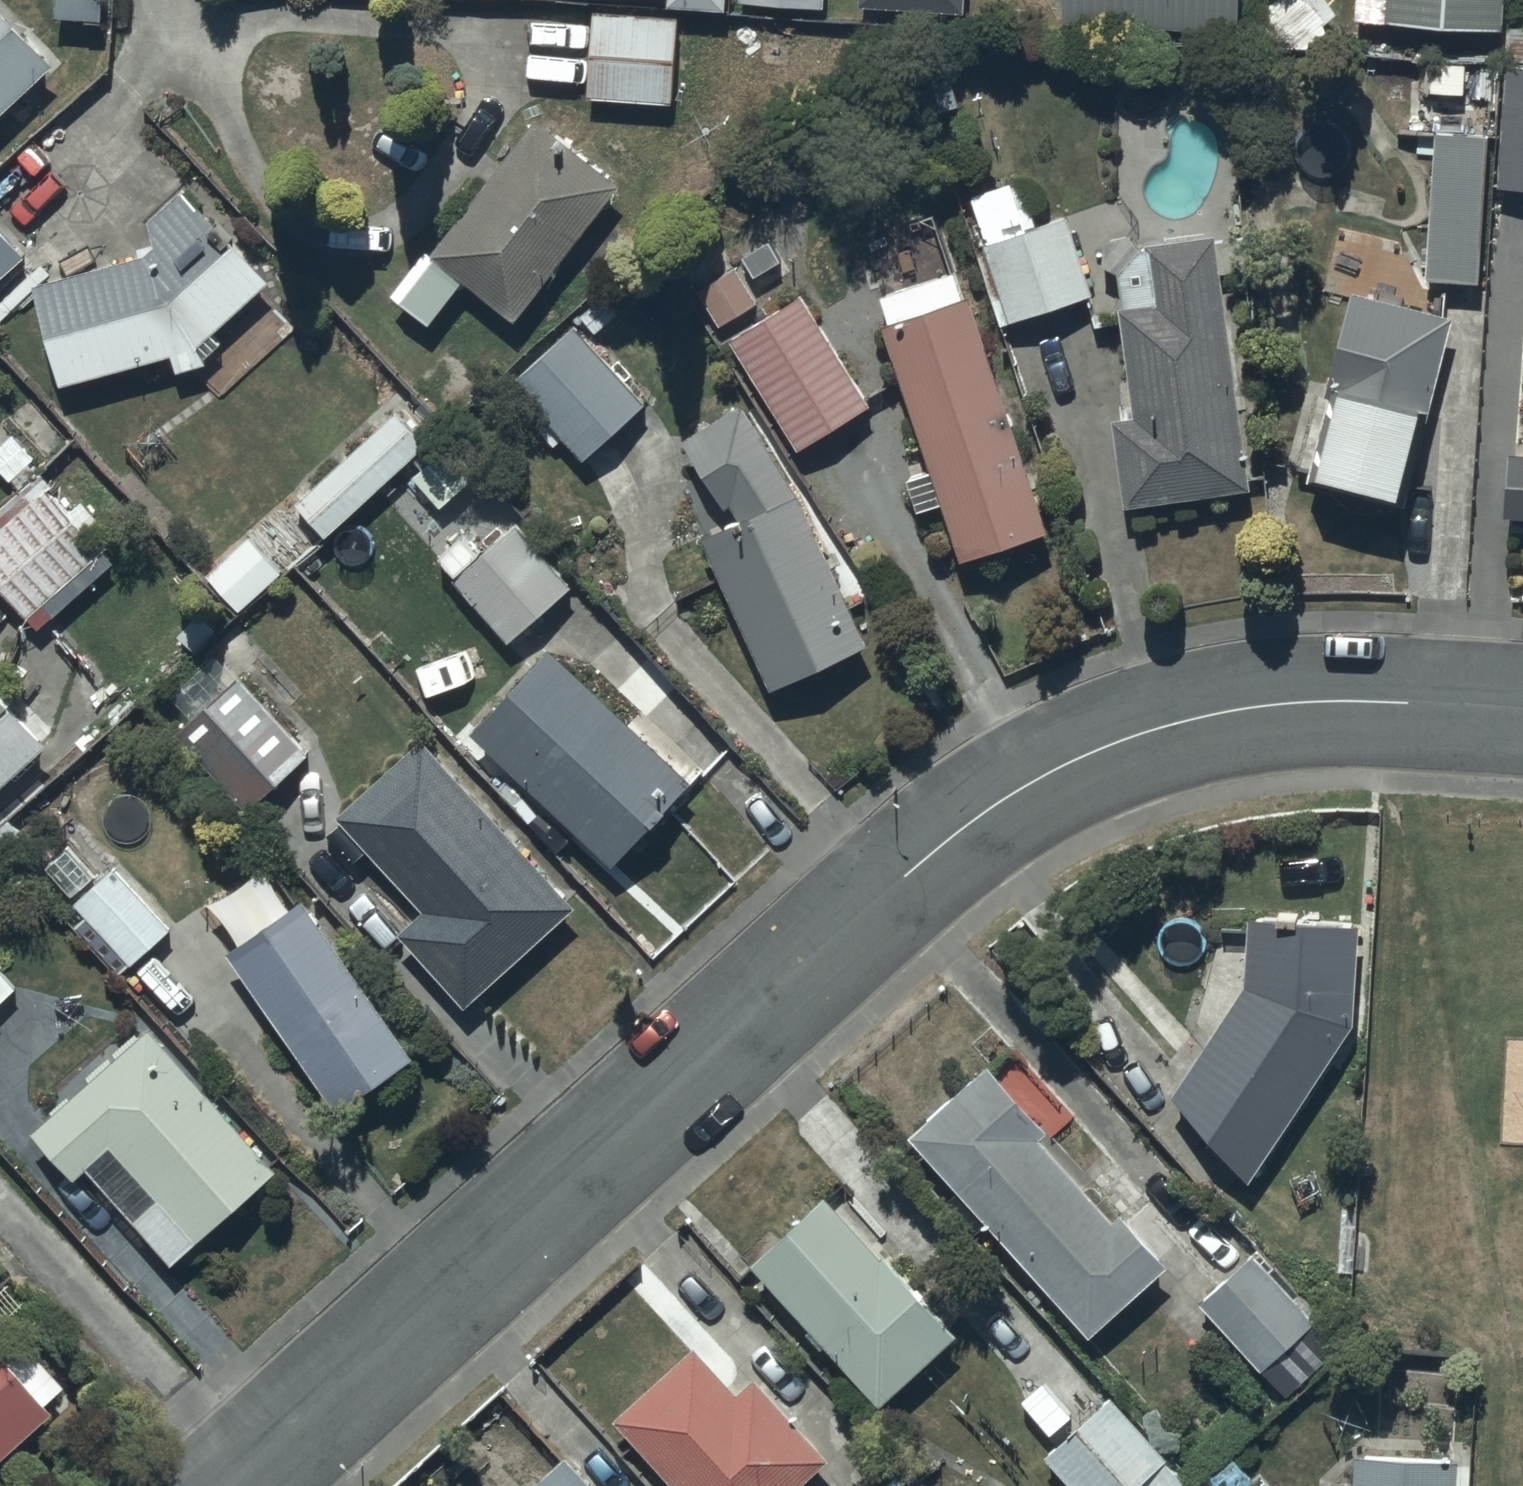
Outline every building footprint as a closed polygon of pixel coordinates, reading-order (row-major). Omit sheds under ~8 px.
[(55,21),(102,23),(103,0),(56,0),(55,21)] [(727,0),(669,0),(668,11),(726,13),(727,0)] [(826,0),(738,0),(738,9),(826,12),(826,0)] [(860,8),(965,14),(966,0),(861,0),(860,8)] [(1061,21),(1241,34),(1244,0),(1063,0),(1061,21)] [(1386,23),(1503,31),(1505,0),(1388,0),(1386,23)] [(53,67),(0,11),(0,118),(53,67)] [(595,13),(588,100),(672,107),(679,20),(595,13)] [(1498,186),(1522,187),(1522,70),(1504,69),(1498,186)] [(516,326),(622,186),(535,120),(431,257),(423,251),(389,297),(431,328),(462,286),(516,326)] [(1492,138),(1437,134),(1426,283),(1482,287),(1492,138)] [(1093,296),(1066,217),(1038,227),(1021,179),(972,197),(990,250),(977,254),(1003,327),(1093,296)] [(155,248),(143,258),(35,289),(64,389),(171,358),(176,375),(203,367),(198,351),(271,286),(188,192),(152,224),(155,248)] [(24,259),(0,234),(0,281),(24,259)] [(1148,252),(1137,254),(1120,274),(1125,310),(1120,311),(1133,406),(1120,408),(1122,422),(1114,423),(1126,509),(1252,491),(1217,238),(1148,248),(1148,252)] [(759,305),(734,266),(695,292),(720,330),(759,305)] [(1051,533),(969,297),(963,299),(954,273),(880,299),(890,328),(883,330),(933,475),(908,483),(920,517),(944,509),(963,564),(1051,533)] [(1456,320),(1352,292),(1330,378),(1346,382),(1320,483),(1407,506),(1456,320)] [(870,406),(802,295),(729,340),(797,451),(870,406)] [(643,405),(573,326),(511,382),(523,396),(494,421),(522,453),(551,428),(581,461),(643,405)] [(733,520),(698,541),(766,694),(868,649),(803,503),(742,405),(684,440),(733,520)] [(394,412),(293,502),(326,539),(427,449),(394,412)] [(1509,456),(1505,523),(1522,524),(1522,457),(1509,456)] [(47,488),(0,533),(0,588),(30,620),(105,549),(75,517),(91,502),(70,481),(54,496),(47,488)] [(573,590),(517,525),(455,579),(511,644),(573,590)] [(283,575),(253,543),(212,581),(242,613),(283,575)] [(693,785),(549,651),(470,737),(614,870),(693,785)] [(311,756),(240,678),(176,736),(247,814),(311,756)] [(0,694),(0,790),(48,746),(0,694)] [(421,743),(338,820),(425,913),(400,936),(468,1011),(576,910),(421,743)] [(114,870),(74,905),(130,968),(170,933),(114,870)] [(305,903),(228,957),(336,1113),(414,1059),(305,903)] [(1354,1029),(1356,923),(1246,922),(1245,990),(1174,1102),(1249,1183),(1354,1029)] [(0,969),(0,1004),(18,988),(0,969)] [(151,1031),(33,1136),(76,1184),(89,1172),(173,1266),(277,1172),(151,1031)] [(988,1068),(911,1139),(1093,1338),(1169,1269),(1123,1219),(1115,1226),(1039,1143),(1048,1134),(988,1068)] [(957,1341),(826,1200),(752,1268),(884,1410),(957,1341)] [(1251,1257),(1199,1306),(1264,1375),(1316,1326),(1251,1257)] [(46,1419),(39,1411),(60,1392),(16,1343),(0,1357),(0,1460),(46,1419)] [(697,1349),(614,1423),(671,1485),(804,1485),(829,1463),(755,1381),(739,1395),(697,1349)] [(1046,1459),(1070,1485),(1167,1485),(1157,1475),(1172,1461),(1116,1398),(1046,1459)] [(1358,1458),(1357,1485),(1457,1485),(1457,1459),(1358,1458)] [(888,1485),(909,1485),(900,1475),(888,1485)]
